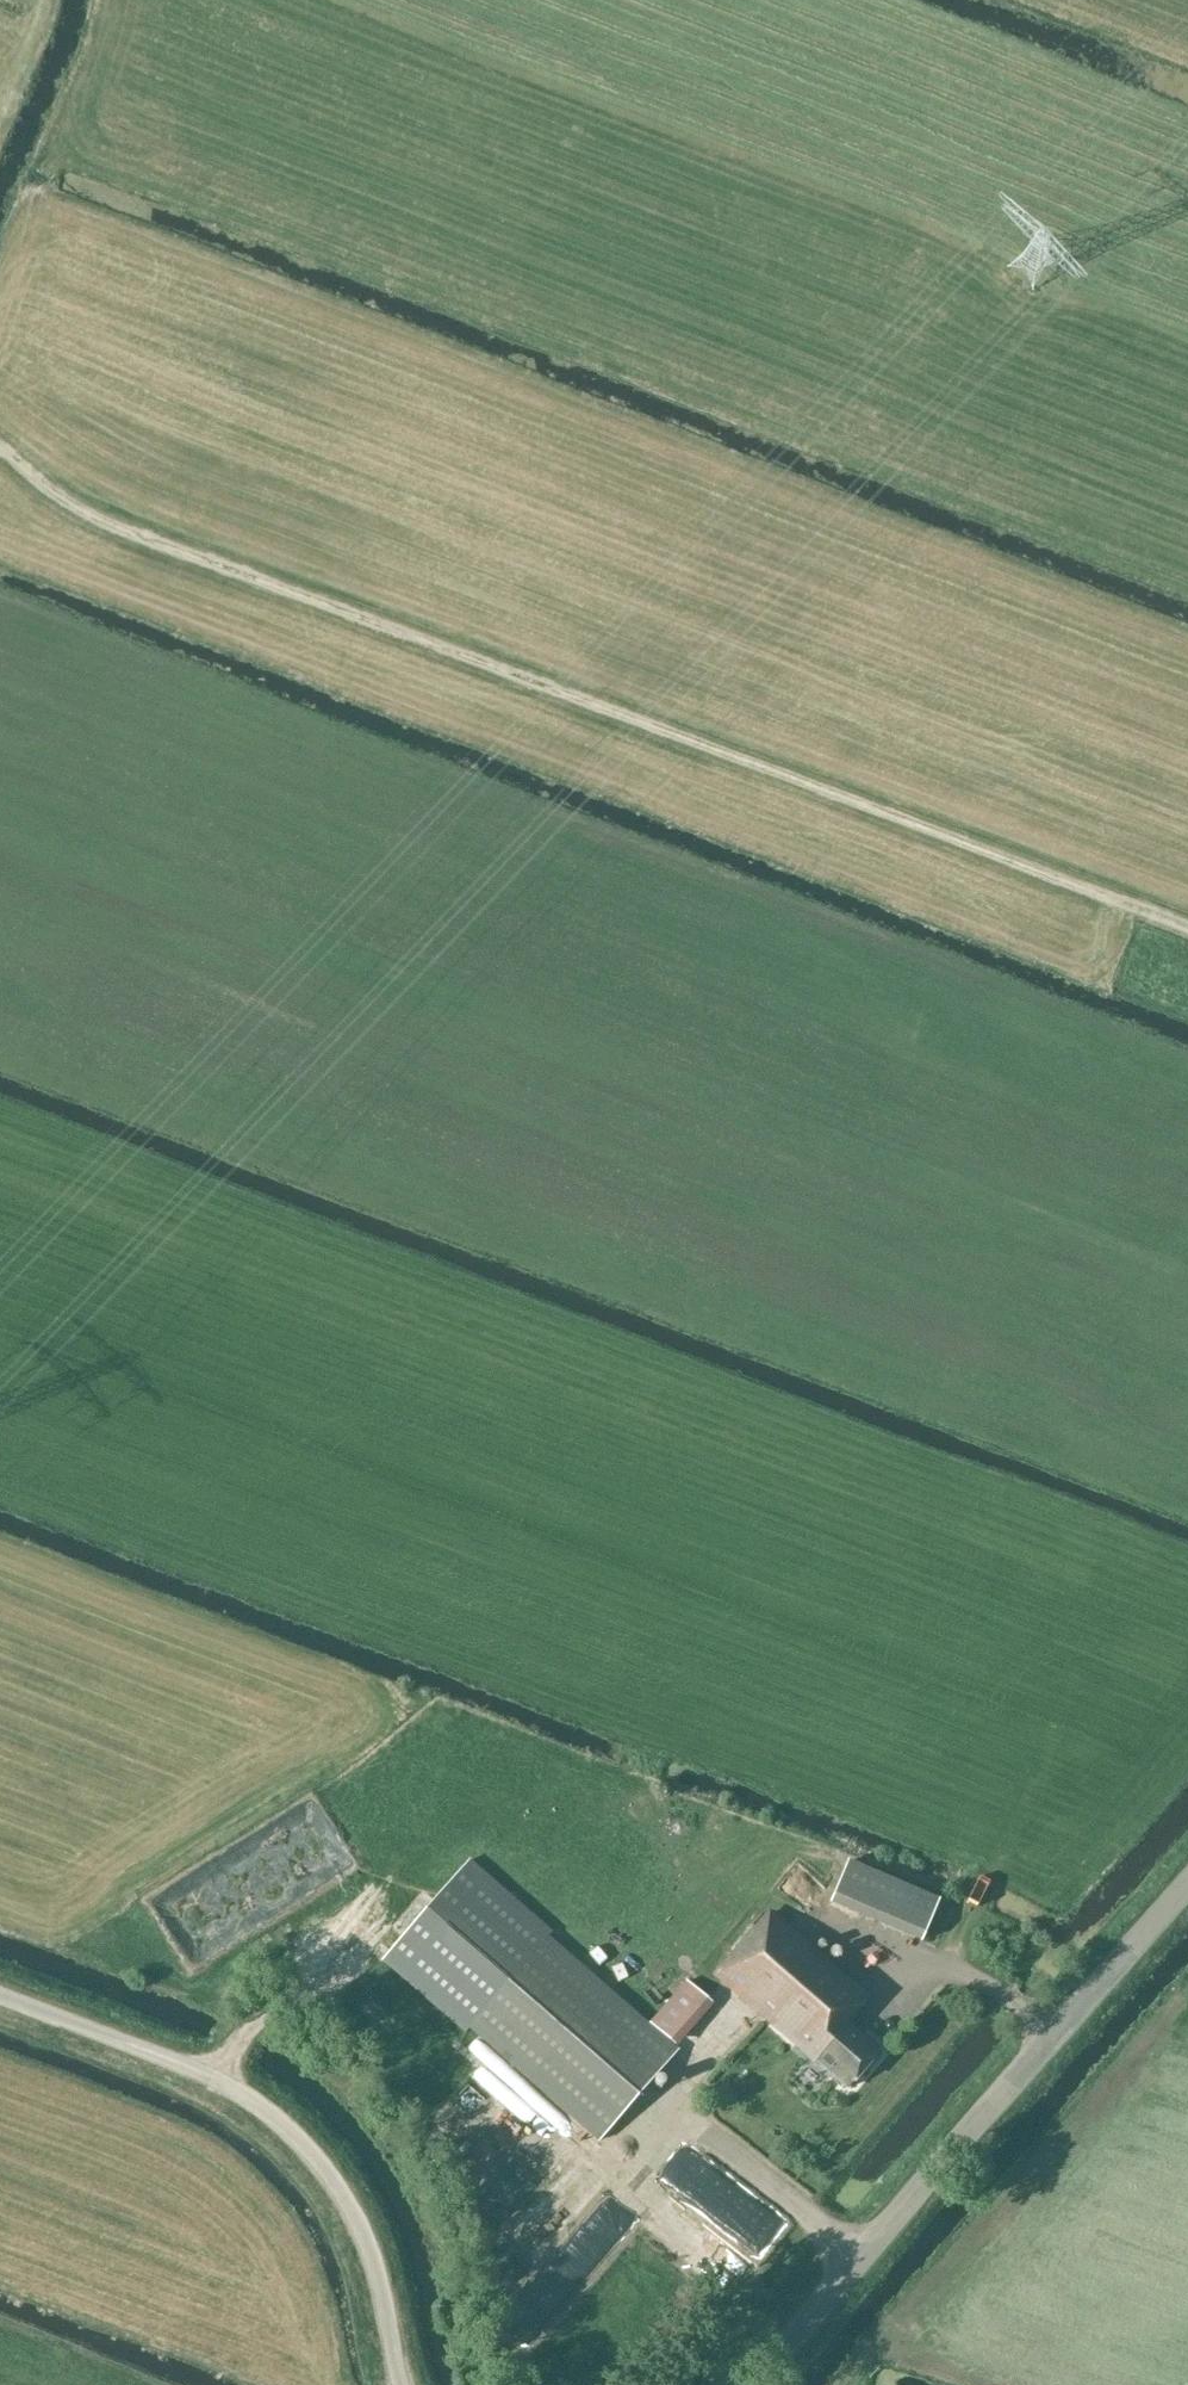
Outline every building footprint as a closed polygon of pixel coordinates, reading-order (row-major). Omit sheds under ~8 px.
[(937,1895),(845,1856),(828,1896),(920,1934),(937,1895)] [(470,1864),(385,1961),(466,2031),(469,2028),(599,2142),(678,2052),(548,1938),(550,1935),(470,1864)] [(716,1976),(845,2088),(876,2052),(844,2025),(866,1999),(769,1915),(716,1976)] [(652,2018),(674,2037),(706,2000),(684,1981),(652,2018)] [(463,2170),(472,2181),(509,2153),(500,2142),(463,2170)]
